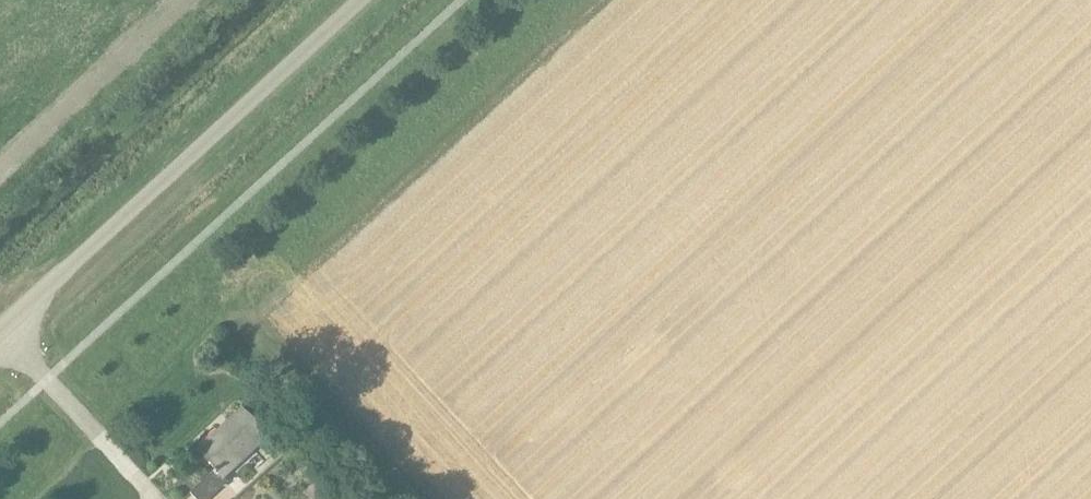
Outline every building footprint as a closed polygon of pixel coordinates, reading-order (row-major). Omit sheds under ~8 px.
[(241,412),(198,453),(215,472),(190,495),(193,498),(212,498),(227,484),(223,479),(266,440),(241,412)]
